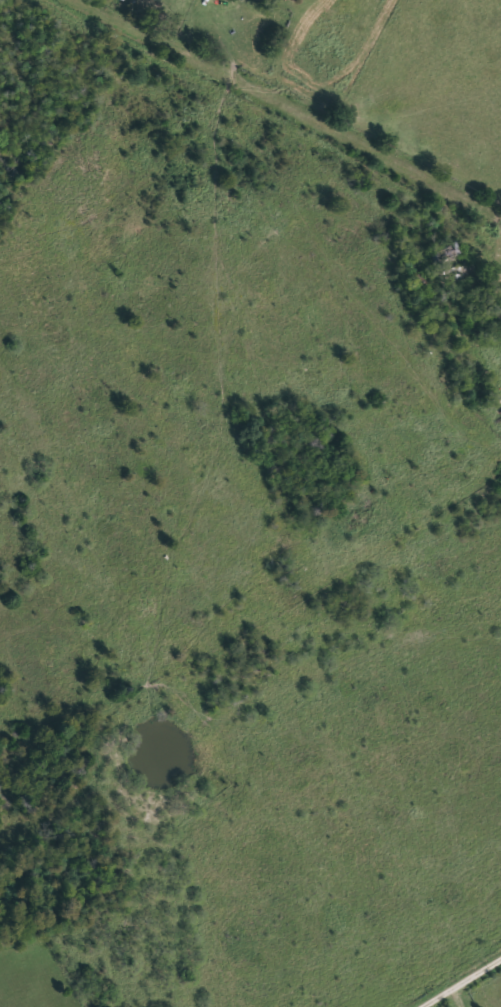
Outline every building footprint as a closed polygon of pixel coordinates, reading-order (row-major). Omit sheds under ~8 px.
[(455,278),(447,283),(429,254),(451,241),(458,253),(445,261),(455,278)]
